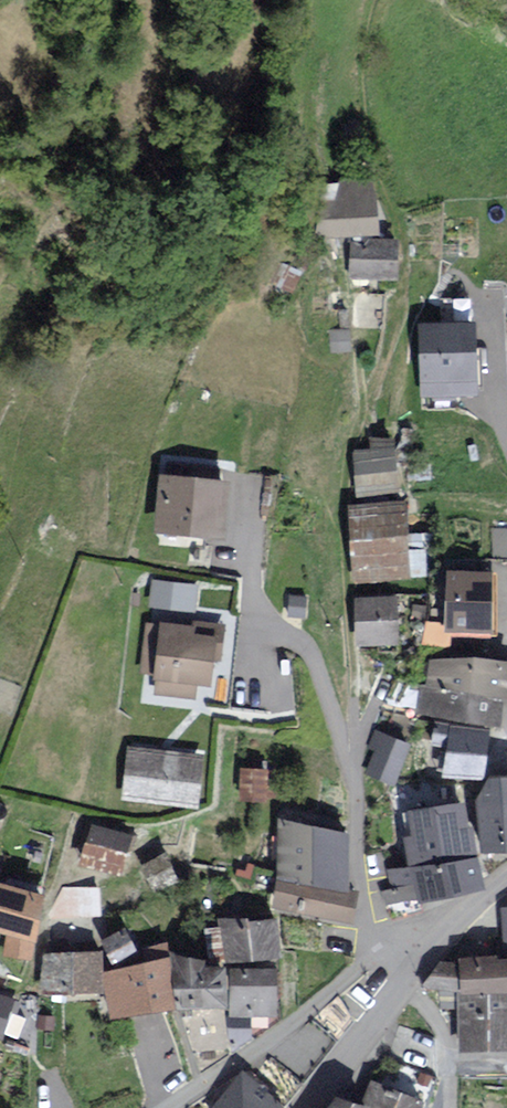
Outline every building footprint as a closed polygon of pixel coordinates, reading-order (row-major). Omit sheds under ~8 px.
[(374,232),(373,184),(322,185),(323,233),(374,232)] [(395,276),(396,244),(353,243),(352,275),(395,276)] [(476,325),(422,326),(424,394),(478,393),(476,325)] [(398,489),(393,441),(371,443),(372,454),(357,456),(360,493),(398,489)] [(224,481),(162,476),(159,522),(221,527),(224,481)] [(407,574),(403,507),(353,510),(354,533),(355,544),(356,577),(407,574)] [(494,574),(452,572),(450,628),(492,629),(494,574)] [(195,584),(155,580),(153,603),(193,606),(195,584)] [(308,597),(290,595),(288,616),(306,617),(308,597)] [(398,639),(395,597),(359,600),(361,642),(398,639)] [(162,628),(148,626),(144,669),(159,670),(157,693),(192,697),(193,680),(207,682),(210,655),(218,656),(221,624),(162,618),(162,628)] [(499,725),(501,697),(506,698),(506,667),(433,661),(430,688),(424,687),(421,711),(499,725)] [(489,733),(452,728),(446,776),(483,780),(489,733)] [(410,746),(379,733),(373,747),(377,749),(367,774),(394,785),(410,746)] [(203,755),(129,747),(124,793),(199,801),(203,755)] [(265,771),(242,770),(241,798),(263,799),(265,771)] [(494,782),(484,800),(489,851),(506,849),(506,782),(494,782)] [(412,870),(393,874),(396,890),(387,892),(389,904),(484,888),(479,859),(475,830),(469,831),(465,804),(411,813),(415,837),(407,839),(412,870)] [(282,820),(279,878),(275,903),(350,915),(354,891),(345,889),(345,830),(282,820)] [(129,840),(92,828),(82,859),(119,870),(129,840)] [(165,856),(143,867),(153,889),(175,878),(165,856)] [(0,882),(0,923),(12,926),(7,947),(29,952),(43,892),(0,882)] [(498,910),(502,954),(506,954),(506,909),(498,910)] [(278,951),(275,917),(244,920),(244,916),(223,918),(227,956),(278,951)] [(123,930),(104,940),(115,962),(135,952),(123,930)] [(160,1009),(177,1007),(169,958),(168,947),(145,951),(147,963),(106,973),(113,1016),(160,1009)] [(99,954),(47,954),(47,986),(99,986),(99,954)] [(202,970),(203,962),(169,958),(177,1007),(185,1006),(226,1005),(224,968),(202,970)] [(430,982),(465,991),(465,995),(465,998),(470,998),(471,1037),(472,1049),(506,1048),(506,963),(464,965),(464,969),(441,964),(432,979),(430,982)] [(275,968),(232,968),(232,1012),(275,1012),(275,968)] [(0,994),(0,1022),(9,997),(0,994)] [(282,1103),(242,1072),(227,1091),(214,1107),(279,1107),(282,1103)] [(422,1098),(386,1084),(374,1080),(365,1102),(339,1093),(326,1107),(417,1107),(422,1098)]
